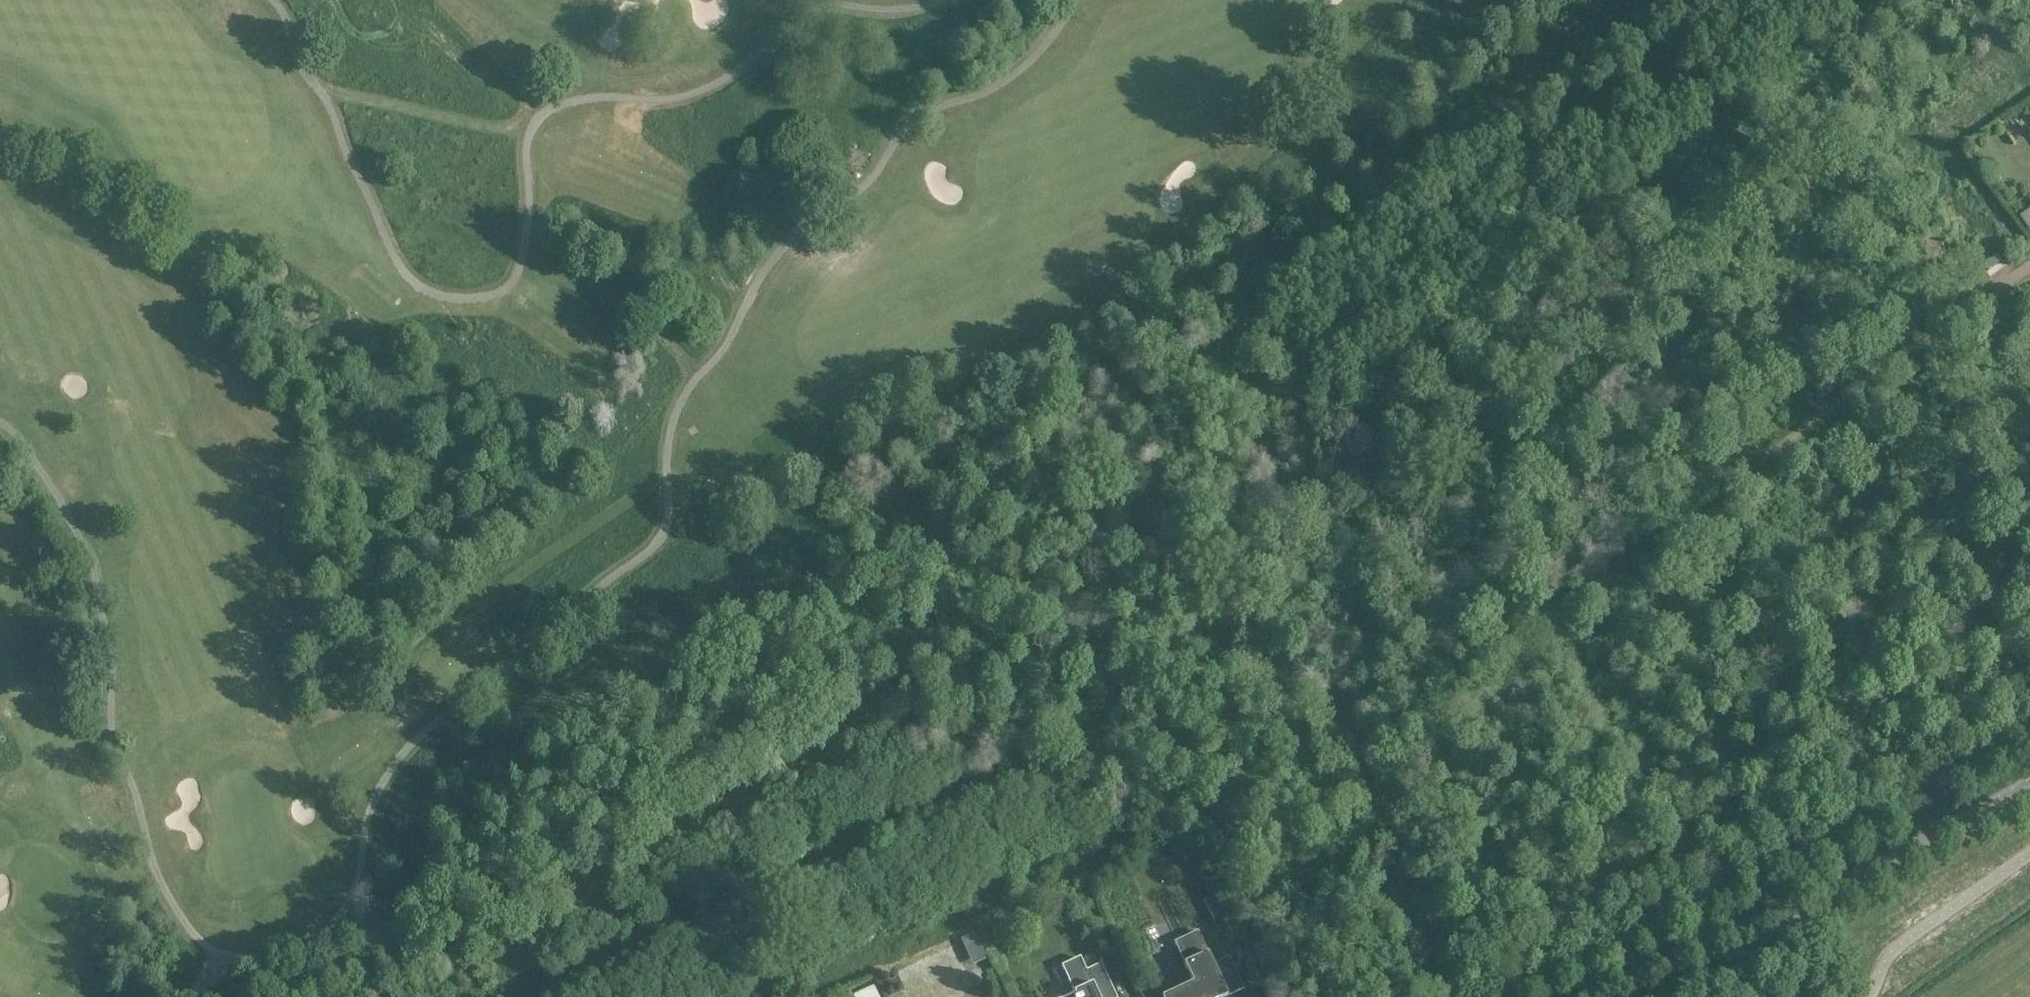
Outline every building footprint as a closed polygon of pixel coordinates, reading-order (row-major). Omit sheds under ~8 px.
[(2022,221),(2020,218),(2019,218),(2029,232),(2029,231),(2029,215),(2022,221)] [(1221,900),(1207,907),(1219,934),(1232,928),(1221,900)] [(1198,933),(1175,944),(1194,985),(1168,996),(1216,996),(1242,985),(1229,959),(1214,966),(1198,933)] [(1114,996),(1116,996),(1101,965),(1087,972),(1080,959),(1062,967),(1075,996),(1072,996),(1111,996),(1114,996)] [(854,996),(855,996),(881,996),(876,986),(854,996)]
